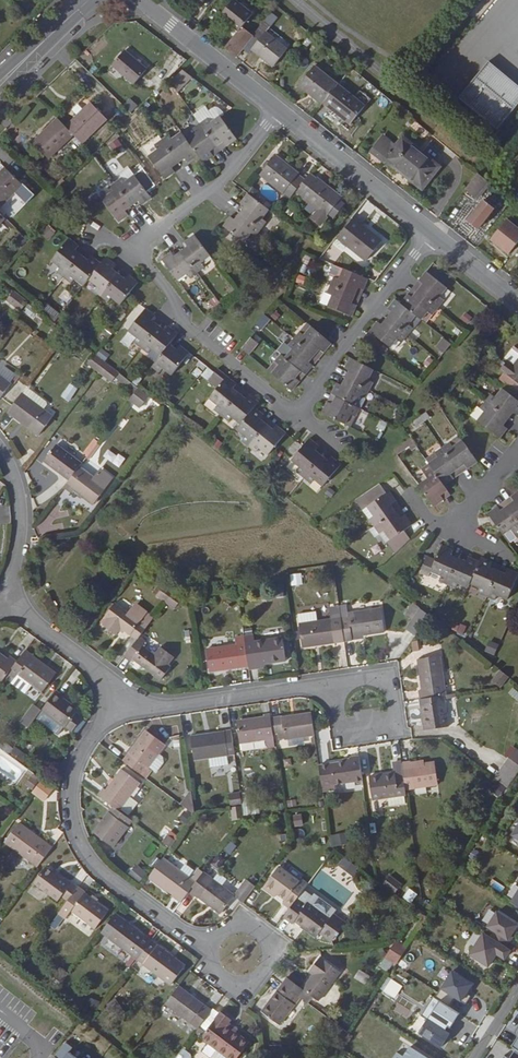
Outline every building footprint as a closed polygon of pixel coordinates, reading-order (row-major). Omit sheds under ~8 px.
[(219,16),(239,32),(243,27),(253,13),(237,0),(232,0),(219,16)] [(268,19),(272,23),(278,16),(273,12),(268,19)] [(253,35),(242,49),(248,54),(252,49),(274,65),(286,49),(265,32),(270,25),(265,21),(253,35)] [(253,35),(243,27),(239,32),(225,48),(236,57),(242,49),(253,35)] [(148,69),(125,49),(110,65),(134,85),(148,69)] [(457,99),(498,130),(517,105),(517,86),(487,61),(457,99)] [(299,86),(323,104),(324,103),(339,85),(315,66),(299,86)] [(192,77),(183,69),(171,81),(178,91),(192,77)] [(339,85),(324,103),(350,124),(365,105),(340,85),(339,85)] [(131,112),(138,104),(129,97),(122,105),(131,112)] [(65,125),(57,117),(33,142),(49,158),(75,135),(83,143),(107,119),(90,101),(65,125)] [(212,123),(221,117),(225,114),(222,110),(220,109),(216,110),(211,113),(208,108),(196,116),(201,123),(208,118),(212,123)] [(238,139),(221,117),(212,123),(208,118),(201,123),(193,129),(196,133),(187,139),(182,132),(173,139),(169,134),(154,145),(157,150),(149,156),(165,180),(176,173),(172,167),(185,159),(189,163),(199,156),(204,164),(215,156),(211,151),(225,142),(228,147),(238,139)] [(372,151),(385,162),(387,159),(422,188),(439,167),(403,138),(396,147),(383,137),(372,151)] [(260,174),(290,199),(295,192),(318,210),(311,220),(319,226),(326,217),(328,215),(340,200),(341,198),(311,173),(305,180),(275,156),(260,174)] [(23,185),(5,167),(0,172),(0,208),(23,185)] [(478,173),(465,189),(475,197),(488,180),(478,173)] [(111,194),(102,200),(120,223),(129,215),(126,211),(140,201),(143,206),(153,198),(134,175),(126,181),(123,177),(107,189),(111,194)] [(488,180),(475,197),(478,200),(491,184),(488,180)] [(223,227),(245,243),(251,234),(256,238),(268,222),(263,219),(270,210),(248,193),(241,203),(245,207),(236,220),(231,216),(223,227)] [(328,215),(334,220),(346,205),(340,200),(328,215)] [(464,222),(476,232),(495,210),(482,200),(464,222)] [(383,242),(353,218),(337,237),(367,261),(383,242)] [(493,218),(480,234),(501,252),(515,235),(493,218)] [(48,239),(56,231),(48,223),(40,232),(48,239)] [(162,260),(179,282),(187,275),(190,279),(206,267),(203,263),(212,257),(195,235),(184,242),(188,247),(176,256),(172,252),(162,260)] [(101,264),(92,256),(88,261),(76,250),(79,246),(69,238),(51,260),(60,268),(57,271),(72,284),(75,280),(83,286),(88,280),(97,287),(94,291),(109,303),(112,298),(121,305),(139,283),(129,275),(125,279),(113,269),(116,265),(107,257),(101,264)] [(353,315),(357,306),(352,303),(359,287),(364,290),(368,279),(344,269),(339,279),(335,277),(328,293),(332,296),(327,306),(352,316),(353,315)] [(407,294),(401,303),(416,315),(422,320),(429,312),(433,315),(445,300),(440,296),(447,288),(426,270),(418,280),(423,285),(412,298),(407,294)] [(418,280),(407,294),(412,298),(423,285),(418,280)] [(67,302),(73,293),(64,287),(58,296),(67,302)] [(352,303),(357,306),(364,290),(359,287),(352,303)] [(8,301),(17,308),(25,299),(16,291),(8,301)] [(327,306),(332,296),(328,293),(325,292),(320,302),(327,306)] [(217,297),(209,303),(214,309),(222,303),(217,297)] [(385,344),(390,348),(397,339),(401,343),(413,327),(409,324),(416,315),(401,303),(396,298),(387,309),(389,311),(392,312),(382,325),(377,321),(369,331),(362,340),(374,349),(381,341),(385,344)] [(28,301),(25,299),(17,308),(20,311),(28,301)] [(48,315),(54,307),(44,300),(38,308),(48,315)] [(137,303),(121,325),(126,328),(142,306),(137,303)] [(28,304),(22,309),(29,319),(36,314),(28,304)] [(161,356),(152,367),(160,374),(163,369),(172,376),(190,353),(180,345),(176,349),(171,344),(178,334),(169,326),(165,330),(153,320),(156,316),(146,308),(128,331),(137,338),(134,342),(149,354),(152,349),(161,356)] [(510,325),(501,318),(494,327),(503,334),(510,325)] [(307,323),(299,332),(304,335),(311,326),(307,323)] [(332,343),(311,326),(304,335),(299,332),(288,345),(293,349),(285,358),(280,354),(274,361),(279,365),(271,374),(291,391),(297,384),(300,382),(300,381),(296,378),(301,372),(305,375),(313,366),(308,362),(319,349),(324,353),(332,343)] [(442,336),(435,346),(444,353),(451,343),(442,336)] [(259,343),(251,337),(241,348),(249,355),(259,343)] [(390,348),(385,344),(378,352),(384,356),(390,348)] [(280,354),(285,358),(293,349),(288,345),(280,354)] [(103,346),(99,351),(107,357),(112,352),(103,346)] [(308,362),(313,365),(324,353),(319,349),(308,362)] [(118,378),(121,374),(95,354),(88,364),(100,373),(99,373),(113,384),(118,378)] [(369,380),(374,370),(350,357),(344,368),(349,371),(343,384),(337,382),(331,393),(336,396),(332,404),(327,402),(321,411),(345,424),(350,413),(355,416),(360,409),(354,405),(360,395),(365,398),(374,382),(369,380)] [(513,365),(507,359),(499,369),(517,383),(517,358),(513,365)] [(279,365),(274,361),(266,370),(271,374),(279,365)] [(267,456),(286,433),(276,425),(273,430),(260,419),(263,415),(254,407),(259,402),(250,394),(245,398),(233,388),(236,384),(217,369),(207,381),(216,389),(209,398),(217,406),(214,409),(228,422),(232,417),(240,424),(236,429),(244,437),(241,441),(255,453),(259,449),(267,456)] [(296,378),(300,381),(305,375),(301,372),(296,378)] [(10,386),(13,384),(0,374),(0,400),(10,386)] [(140,389),(121,374),(118,378),(137,392),(140,389)] [(496,384),(502,388),(506,382),(500,378),(496,384)] [(68,402),(77,388),(69,383),(60,397),(68,402)] [(233,388),(245,398),(250,394),(236,384),(233,388)] [(0,400),(0,401),(2,402),(13,388),(10,386),(0,400)] [(476,420),(499,438),(508,428),(503,424),(513,412),(517,416),(517,415),(517,401),(502,388),(495,397),(491,394),(479,408),(484,411),(476,420)] [(137,392),(131,400),(142,408),(150,397),(140,389),(137,392)] [(24,392),(8,412),(40,435),(55,416),(46,409),(24,392)] [(35,393),(31,397),(46,409),(49,404),(49,401),(38,393),(35,393)] [(327,402),(332,404),(336,396),(331,393),(327,402)] [(365,398),(360,395),(354,405),(360,409),(365,398)] [(427,411),(413,421),(417,426),(431,417),(427,411)] [(350,413),(345,424),(350,427),(355,416),(350,413)] [(260,419),(273,430),(276,425),(263,415),(260,419)] [(458,435),(449,441),(452,446),(462,440),(458,435)] [(319,446),(309,438),(290,461),(299,468),(296,472),(310,484),(314,479),(322,487),(341,465),(331,456),(328,460),(315,451),(319,446)] [(417,447),(410,438),(406,441),(409,445),(412,450),(417,447)] [(426,478),(417,484),(433,507),(443,500),(439,495),(447,490),(444,485),(453,478),(450,473),(464,464),(467,469),(477,462),(462,440),(452,446),(449,441),(434,451),(438,457),(428,463),(431,468),(423,473),(426,478)] [(100,441),(87,458),(90,460),(103,443),(100,441)] [(409,445),(406,441),(393,449),(397,455),(409,445)] [(46,460),(71,479),(65,487),(73,493),(75,490),(95,505),(115,478),(105,470),(99,478),(95,475),(82,465),(83,463),(59,444),(46,460)] [(108,447),(102,456),(119,467),(124,459),(108,447)] [(424,458),(428,463),(438,457),(434,451),(424,458)] [(467,469),(464,464),(450,473),(453,478),(467,469)] [(95,475),(99,478),(105,470),(101,467),(95,475)] [(379,484),(355,500),(362,510),(367,506),(373,515),(368,519),(379,534),(384,531),(389,539),(390,540),(403,530),(411,524),(404,514),(400,517),(391,503),(395,501),(388,491),(385,493),(379,484)] [(447,490),(439,495),(443,500),(451,495),(447,490)] [(510,496),(513,501),(500,510),(497,506),(487,513),(503,535),(511,529),(515,533),(517,531),(517,491),(510,496)] [(513,501),(510,496),(497,506),(500,510),(513,501)] [(395,501),(391,503),(396,511),(400,508),(395,501)] [(503,535),(509,544),(517,538),(517,531),(515,533),(511,529),(503,535)] [(390,540),(386,543),(394,554),(409,539),(403,530),(390,540)] [(507,568),(504,573),(497,570),(490,566),(492,562),(480,557),(478,561),(467,556),(465,561),(450,555),(452,550),(441,545),(435,559),(425,555),(418,571),(428,575),(430,571),(439,576),(437,580),(455,589),(458,583),(466,588),(468,584),(479,588),(477,593),(494,601),(497,596),(507,600),(517,574),(517,573),(507,568)] [(40,553),(33,556),(36,563),(43,560),(40,553)] [(492,562),(490,566),(497,570),(504,573),(507,568),(492,562)] [(301,572),(290,573),(291,585),(302,584),(301,572)] [(138,641),(155,617),(148,612),(141,621),(131,613),(117,603),(105,617),(108,619),(103,625),(118,636),(122,630),(138,641)] [(411,604),(405,614),(411,617),(405,628),(416,634),(428,613),(411,604)] [(138,605),(131,613),(141,621),(148,612),(138,605)] [(301,625),(304,649),(354,642),(353,638),(364,636),(386,633),(382,610),(349,613),(349,618),(301,625)] [(437,623),(431,618),(426,625),(434,631),(439,624),(437,623)] [(454,621),(450,629),(462,634),(466,626),(454,621)] [(207,650),(211,672),(265,665),(279,663),(278,660),(276,643),(275,639),(255,642),(254,636),(245,637),(246,644),(207,650)] [(489,639),(484,650),(494,654),(499,644),(489,639)] [(411,641),(412,650),(420,650),(419,640),(411,641)] [(156,654),(138,641),(126,657),(133,662),(134,661),(162,682),(173,668),(171,666),(177,658),(161,646),(156,654)] [(1,683),(8,674),(15,679),(19,674),(42,692),(58,673),(27,649),(17,662),(10,656),(8,658),(0,653),(0,682),(1,683)] [(419,691),(425,732),(448,729),(444,697),(448,697),(443,657),(419,661),(423,691),(419,691)] [(500,672),(492,682),(501,690),(509,679),(500,672)] [(517,701),(517,691),(512,687),(507,694),(517,701)] [(58,690),(42,710),(64,727),(66,728),(80,709),(64,698),(65,696),(58,690)] [(25,719),(32,724),(37,718),(42,710),(35,705),(25,719)] [(64,727),(42,710),(37,718),(59,735),(64,727)] [(237,725),(240,744),(274,740),(272,730),(283,728),(285,741),(315,736),(312,710),(250,719),(251,723),(237,725)] [(141,776),(164,746),(145,731),(139,739),(142,741),(139,745),(136,742),(122,761),(141,776)] [(235,756),(232,732),(212,735),(213,739),(205,740),(204,736),(192,738),(195,762),(209,760),(228,757),(235,756)] [(507,763),(517,770),(517,759),(512,755),(507,763)] [(211,769),(229,766),(228,757),(209,760),(211,769)] [(319,766),(323,787),(362,781),(359,757),(350,758),(351,762),(319,766)] [(369,777),(372,800),(391,798),(407,795),(406,791),(439,786),(436,762),(421,765),(411,766),(411,763),(402,764),(404,779),(396,780),(395,777),(379,780),(379,776),(369,777)] [(496,780),(502,784),(508,790),(512,784),(517,776),(517,770),(507,763),(496,780)] [(130,798),(141,783),(120,768),(105,789),(102,787),(96,794),(112,806),(92,833),(113,849),(132,822),(126,817),(119,812),(130,798)] [(24,784),(31,789),(37,780),(30,775),(24,784)] [(40,779),(30,792),(43,801),(53,788),(40,779)] [(490,790),(499,796),(504,787),(495,782),(490,790)] [(408,805),(407,795),(391,798),(393,807),(408,805)] [(130,798),(119,812),(126,817),(137,804),(130,798)] [(302,825),(301,813),(293,814),(294,826),(302,825)] [(19,822),(4,843),(37,867),(53,847),(19,822)] [(345,831),(331,834),(334,846),(348,842),(345,831)] [(168,835),(163,843),(170,849),(176,842),(168,835)] [(354,884),(363,878),(347,856),(338,862),(354,884)] [(196,884),(163,859),(149,878),(181,904),(190,892),(220,915),(234,897),(243,903),(255,887),(246,879),(235,895),(205,872),(196,884)] [(128,872),(140,880),(146,871),(135,863),(128,872)] [(297,899),(308,885),(301,880),(299,883),(279,867),(265,884),(273,890),(274,887),(280,891),(288,898),(286,901),(292,906),(297,899)] [(72,913),(95,931),(109,912),(71,883),(69,886),(58,878),(45,868),(32,885),(56,903),(60,898),(67,903),(58,915),(66,922),(72,913)] [(69,886),(71,883),(60,875),(58,878),(69,886)] [(391,878),(384,887),(395,896),(402,886),(391,878)] [(409,887),(402,896),(410,902),(417,893),(409,887)] [(508,902),(517,909),(517,888),(508,902)] [(346,923),(334,914),(331,919),(309,903),(307,906),(297,899),(292,906),(284,917),(293,924),(295,922),(317,937),(320,933),(332,942),(346,923)] [(102,932),(138,960),(137,961),(171,986),(186,968),(174,959),(171,962),(166,959),(169,955),(151,942),(115,914),(102,932)] [(516,926),(496,914),(487,928),(494,933),(490,939),(504,948),(509,941),(507,940),(516,926)] [(490,939),(483,935),(469,956),(487,967),(496,954),(503,959),(509,951),(504,948),(490,939)] [(384,959),(397,964),(405,946),(392,940),(384,959)] [(261,1011),(279,1025),(299,998),(308,1004),(313,998),(318,1002),(339,974),(319,958),(310,970),(315,974),(310,979),(302,990),(287,978),(261,1011)] [(315,974),(310,970),(305,976),(310,979),(315,974)] [(389,995),(396,985),(388,979),(381,990),(389,995)] [(171,996),(156,1016),(189,1041),(204,1022),(171,996)] [(459,1015),(432,998),(420,1017),(427,1021),(419,1034),(441,1048),(449,1035),(446,1034),(459,1015)] [(249,1043),(228,1027),(233,1020),(222,1012),(201,1038),(226,1057),(238,1057),(249,1043)] [(514,1050),(517,1053),(517,1030),(508,1046),(514,1050)] [(58,1057),(63,1057),(69,1050),(72,1046),(66,1041),(54,1055),(58,1057)] [(193,1055),(183,1047),(174,1057),(190,1057),(193,1055)] [(410,1048),(403,1057),(396,1053),(393,1057),(426,1057),(410,1048)]
